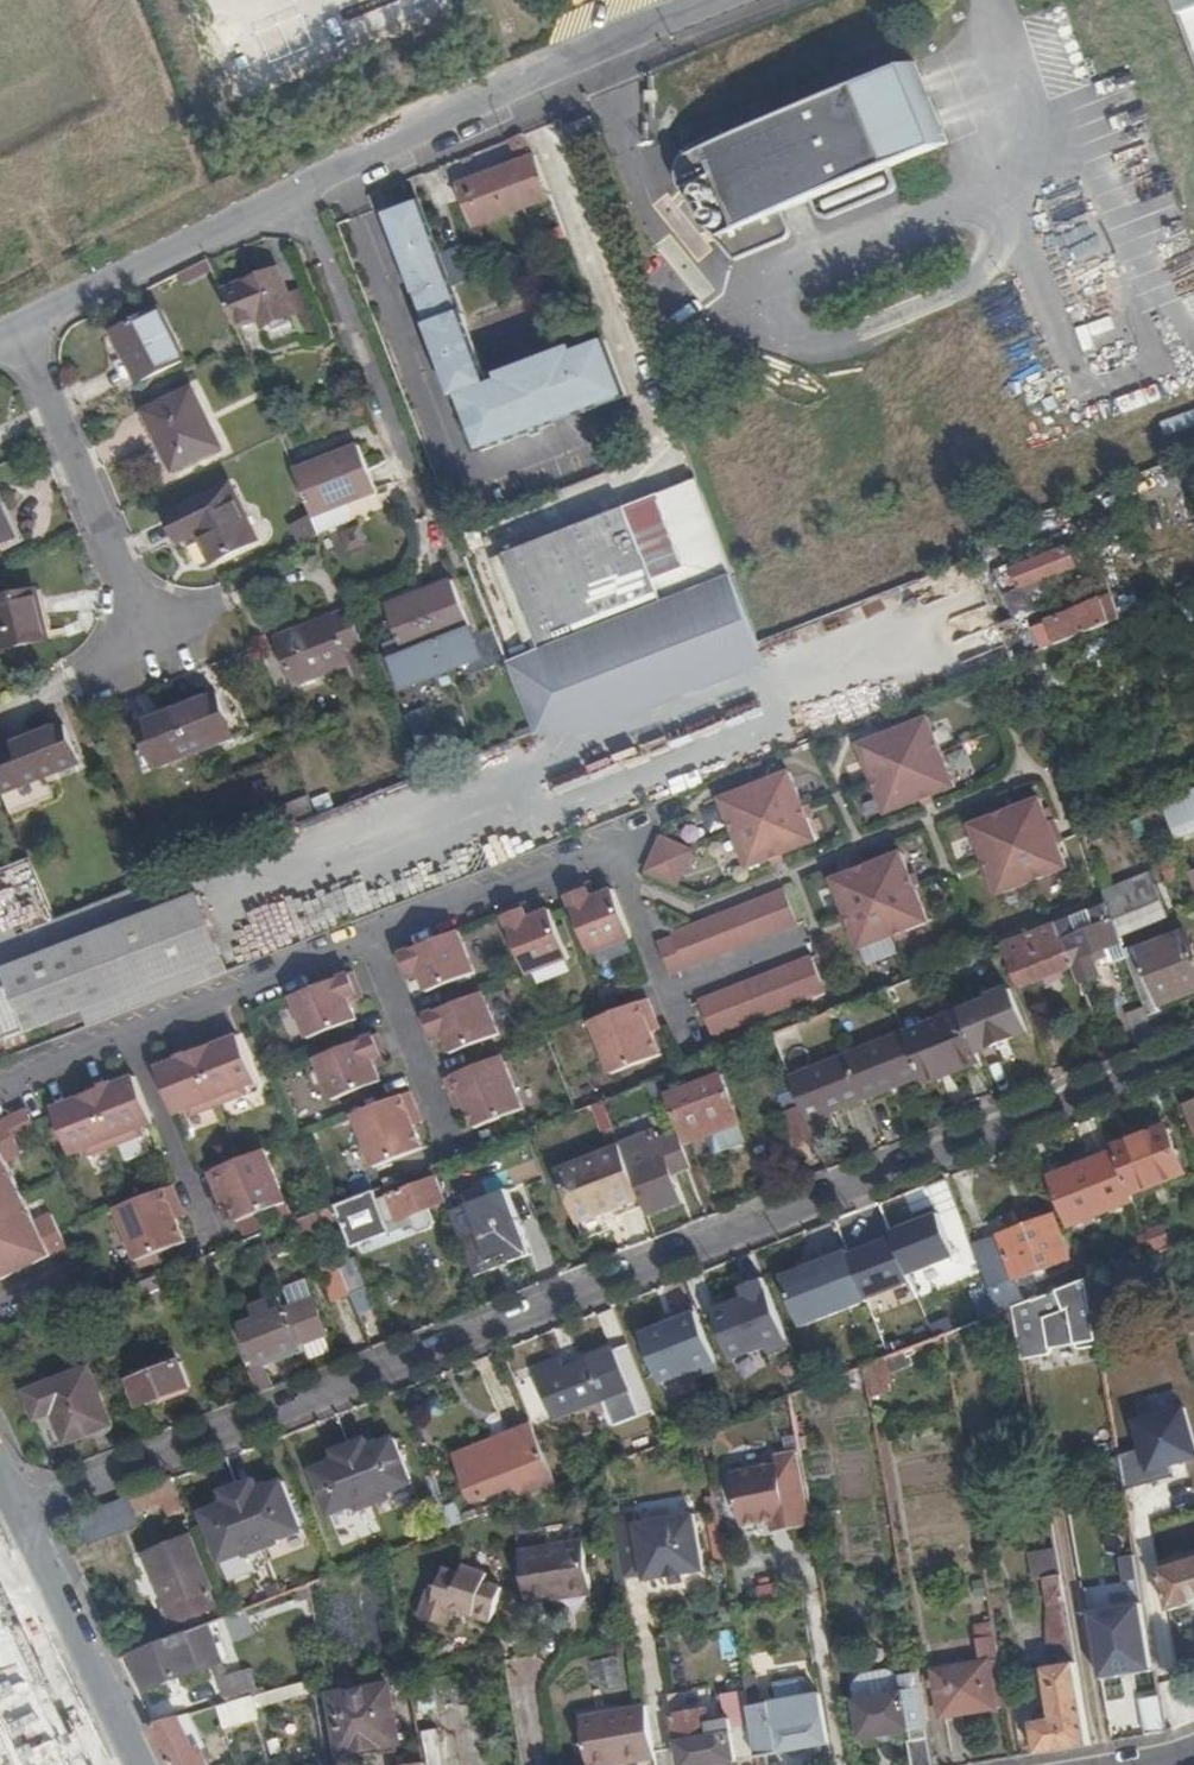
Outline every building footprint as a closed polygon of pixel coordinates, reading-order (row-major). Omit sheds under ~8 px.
[(1193,40),(1193,0),(1179,0),(1193,40)] [(903,51),(813,84),(853,189),(885,177),(892,161),(888,149),(934,134),(903,51)] [(825,200),(853,189),(813,84),(726,116),(724,108),(712,111),(697,116),(686,123),(680,130),(676,142),(674,154),(675,165),(677,179),(681,189),(686,200),(726,243),(789,219),(782,203),(778,190),(808,181),(813,197),(818,200),(825,200)] [(511,135),(515,155),(534,150),(529,131),(511,135)] [(483,222),(550,200),(535,160),(467,185),(483,222)] [(472,343),(451,288),(419,201),(385,214),(414,292),(417,291),(429,325),(434,323),(443,348),(434,351),(449,392),(459,388),(469,416),(480,412),(490,440),(551,417),(548,410),(579,399),(581,406),(592,402),(589,395),(619,384),(601,335),(571,346),(569,341),(495,368),(498,376),(486,381),(475,352),(462,356),(459,348),(472,343)] [(456,282),(468,279),(459,247),(446,251),(456,282)] [(285,273),(228,296),(242,332),(266,323),(270,333),(303,321),(285,273)] [(185,354),(159,301),(106,326),(132,380),(185,354)] [(425,326),(434,351),(443,348),(434,323),(429,325),(425,326)] [(475,352),(472,343),(459,348),(462,356),(475,352)] [(592,402),(622,391),(619,384),(589,395),(592,402)] [(226,446),(197,386),(150,409),(179,469),(226,446)] [(551,417),(581,406),(579,399),(548,410),(551,417)] [(479,444),(490,440),(480,412),(469,416),(479,444)] [(364,452),(301,477),(319,523),(348,512),(382,499),(364,452)] [(500,552),(539,648),(735,569),(695,472),(655,488),(662,506),(681,554),(651,566),(632,518),(625,501),(500,552)] [(231,473),(158,507),(174,543),(196,533),(208,560),(261,533),(231,473)] [(662,506),(632,518),(651,566),(681,554),(662,506)] [(354,526),(348,512),(319,523),(324,538),(354,526)] [(0,513),(0,536),(10,531),(0,513)] [(291,524),(299,543),(319,535),(311,516),(291,524)] [(997,571),(1016,620),(1036,612),(1031,598),(1072,584),(1068,574),(1082,569),(1076,548),(1021,568),(1018,562),(997,571)] [(1135,586),(1121,551),(1108,555),(1127,610),(1149,602),(1142,584),(1135,586)] [(539,648),(509,661),(537,736),(760,649),(761,639),(735,569),(539,648)] [(1149,591),(1156,608),(1193,592),(1193,573),(1149,591)] [(456,577),(390,604),(408,650),(473,624),(456,577)] [(34,586),(0,595),(0,615),(8,646),(47,636),(34,586)] [(1055,647),(1055,648),(1071,642),(1070,640),(1122,619),(1114,598),(1049,624),(1051,634),(1026,644),(1016,620),(999,625),(1010,652),(1014,664),(1028,658),(1027,657),(1055,647)] [(347,645),(365,639),(351,604),(279,633),(298,684),(354,662),(347,645)] [(487,660),(473,624),(408,650),(391,656),(405,694),(487,660)] [(768,670),(760,649),(537,736),(580,745),(768,670)] [(216,693),(141,722),(157,761),(231,733),(216,693)] [(922,709),(853,733),(881,808),(952,782),(922,709)] [(0,744),(0,790),(80,758),(64,719),(0,744)] [(782,764),(713,789),(742,862),(812,839),(782,764)] [(1062,859),(1037,794),(967,818),(996,885),(1062,859)] [(1168,815),(1176,836),(1193,829),(1193,809),(1193,805),(1168,815)] [(680,844),(651,832),(636,866),(666,880),(680,844)] [(829,875),(855,942),(925,915),(898,847),(829,875)] [(1183,854),(1161,862),(1169,884),(1191,875),(1190,872),(1183,854)] [(630,934),(610,883),(585,892),(581,881),(565,887),(587,949),(630,934)] [(1170,918),(1156,882),(1118,896),(1132,933),(1170,918)] [(16,893),(29,926),(52,917),(39,884),(16,893)] [(783,885),(668,929),(670,938),(656,942),(669,971),(795,921),(783,885)] [(331,888),(260,906),(264,922),(239,928),(245,954),(341,930),(331,888)] [(202,894),(4,971),(9,989),(0,992),(0,1044),(81,1012),(225,955),(202,894)] [(568,958),(550,906),(524,914),(520,904),(503,909),(527,971),(568,958)] [(1098,951),(1121,942),(1113,920),(1081,932),(1078,925),(1085,921),(1081,910),(1055,920),(1072,964),(1079,982),(1100,975),(1094,960),(1100,958),(1098,951)] [(1061,969),(1072,964),(1055,920),(1029,930),(1037,951),(1017,958),(1026,982),(1044,975),(1061,969)] [(459,928),(402,951),(406,969),(422,965),(432,984),(477,967),(459,928)] [(1140,956),(1159,1004),(1193,991),(1193,951),(1188,936),(1140,956)] [(225,955),(81,1012),(86,1024),(162,994),(230,966),(225,955)] [(811,957),(696,998),(708,1034),(825,989),(811,957)] [(356,969),(298,992),(312,1032),(360,1012),(352,992),(363,987),(356,969)] [(1065,978),(1061,969),(1044,975),(1048,984),(1065,978)] [(988,1023),(970,1030),(978,1051),(1028,1031),(1011,988),(991,996),(997,1012),(985,1016),(988,1023)] [(484,990),(424,1014),(430,1031),(445,1027),(454,1046),(499,1030),(484,990)] [(597,1011),(620,1067),(668,1046),(654,1010),(660,1008),(655,990),(597,1011)] [(1159,1004),(1147,1009),(1159,1041),(1171,1036),(1159,1004)] [(1131,1015),(1143,1048),(1159,1041),(1147,1009),(1146,1008),(1131,1015)] [(924,1081),(982,1059),(978,1051),(970,1030),(964,1012),(906,1034),(921,1074),(924,1081)] [(382,1030),(322,1053),(339,1095),(387,1076),(376,1055),(388,1051),(382,1030)] [(259,1082),(239,1032),(160,1065),(177,1114),(189,1107),(191,1114),(248,1092),(245,1086),(259,1082)] [(896,1084),(921,1074),(906,1034),(905,1032),(847,1055),(862,1093),(895,1080),(896,1084)] [(738,1048),(727,1052),(730,1063),(743,1059),(738,1048)] [(524,1105),(503,1050),(447,1072),(454,1093),(463,1089),(478,1122),(524,1105)] [(830,1106),(862,1093),(847,1055),(791,1077),(804,1109),(808,1119),(831,1111),(830,1106)] [(54,1105),(73,1153),(82,1148),(85,1156),(145,1134),(141,1128),(155,1122),(136,1074),(54,1105)] [(723,1075),(669,1095),(685,1138),(706,1129),(713,1127),(716,1133),(741,1124),(723,1075)] [(648,1097),(662,1093),(656,1078),(603,1099),(611,1119),(637,1110),(648,1097)] [(360,1105),(383,1160),(431,1144),(416,1108),(421,1106),(415,1086),(360,1105)] [(611,1119),(603,1099),(590,1104),(600,1130),(613,1124),(611,1119)] [(796,1145),(815,1139),(808,1119),(804,1109),(786,1115),(796,1145)] [(13,1168),(7,1156),(23,1149),(14,1129),(37,1119),(34,1111),(11,1120),(10,1115),(0,1120),(0,1174),(13,1168)] [(747,1139),(741,1124),(716,1133),(713,1127),(706,1129),(714,1151),(747,1139)] [(1165,1127),(1114,1147),(1116,1152),(1132,1191),(1184,1171),(1165,1127)] [(297,1193),(276,1140),(218,1163),(225,1182),(233,1179),(246,1213),(297,1193)] [(506,1144),(463,1161),(476,1198),(534,1177),(528,1162),(515,1166),(506,1144)] [(614,1209),(641,1198),(628,1163),(621,1145),(557,1170),(578,1223),(604,1213),(602,1208),(612,1204),(614,1209)] [(662,1150),(628,1163),(641,1198),(648,1214),(683,1202),(662,1150)] [(1132,1191),(1116,1152),(1049,1179),(1068,1226),(1135,1199),(1132,1191)] [(431,1210),(448,1203),(434,1165),(425,1169),(430,1182),(378,1201),(387,1226),(410,1217),(417,1232),(423,1233),(434,1229),(436,1226),(431,1210)] [(50,1209),(34,1213),(13,1168),(0,1174),(0,1272),(66,1244),(50,1209)] [(184,1199),(176,1178),(116,1202),(137,1255),(187,1235),(174,1203),(184,1199)] [(374,1190),(337,1203),(352,1245),(389,1232),(387,1226),(378,1201),(374,1190)] [(612,1204),(602,1208),(604,1213),(614,1209),(612,1204)] [(950,1205),(941,1208),(950,1231),(959,1228),(950,1205)] [(335,1222),(330,1207),(317,1212),(322,1227),(335,1222)] [(941,1208),(865,1239),(884,1283),(959,1253),(950,1231),(941,1208)] [(312,1247),(328,1240),(322,1227),(317,1212),(300,1218),(312,1247)] [(1003,1246),(978,1256),(991,1289),(1071,1259),(1054,1216),(1000,1236),(1003,1246)] [(410,1217),(387,1226),(389,1232),(393,1241),(417,1232),(410,1217)] [(1165,1226),(1148,1232),(1154,1246),(1171,1240),(1165,1226)] [(972,1250),(954,1258),(964,1285),(983,1278),(972,1250)] [(847,1252),(781,1278),(801,1329),(868,1302),(847,1252)] [(355,1261),(339,1268),(351,1298),(367,1291),(355,1261)] [(169,1307),(157,1275),(139,1282),(151,1314),(169,1307)] [(1085,1348),(1101,1345),(1089,1278),(1024,1304),(1020,1305),(1029,1357),(1049,1355),(1051,1350),(1047,1327),(1057,1326),(1056,1318),(1075,1315),(1080,1342),(1082,1346),(1085,1348)] [(1018,1288),(994,1297),(1000,1313),(1020,1305),(1024,1304),(1018,1288)] [(771,1292),(717,1313),(736,1362),(790,1341),(771,1292)] [(113,1309),(108,1294),(91,1301),(97,1316),(113,1309)] [(244,1329),(234,1333),(246,1365),(257,1360),(258,1363),(327,1336),(313,1298),(274,1312),(269,1300),(255,1305),(259,1319),(243,1326),(244,1329)] [(699,1311),(640,1335),(661,1384),(719,1361),(699,1311)] [(614,1428),(655,1413),(629,1347),(560,1374),(557,1368),(540,1374),(558,1422),(605,1404),(614,1428)] [(173,1357),(136,1371),(139,1380),(177,1366),(173,1357)] [(891,1387),(887,1358),(866,1366),(871,1396),(891,1387)] [(139,1380),(133,1382),(142,1407),(193,1387),(183,1364),(177,1366),(139,1380)] [(116,1427),(93,1370),(30,1394),(41,1421),(56,1415),(69,1446),(116,1427)] [(518,1487),(523,1502),(559,1488),(541,1442),(536,1428),(470,1454),(473,1462),(461,1467),(475,1503),(518,1487)] [(335,1460),(314,1468),(333,1515),(412,1485),(393,1435),(369,1444),(367,1438),(332,1451),(335,1460)] [(786,1533),(813,1527),(801,1452),(779,1456),(780,1464),(733,1471),(743,1529),(785,1521),(786,1533)] [(168,1514),(183,1507),(172,1479),(132,1496),(137,1510),(162,1500),(168,1514)] [(225,1504),(204,1512),(222,1559),(302,1529),(283,1479),(259,1488),(257,1482),(222,1495),(225,1504)] [(131,1496),(87,1511),(96,1539),(140,1525),(131,1496)] [(458,1507),(441,1513),(448,1531),(464,1525),(458,1507)] [(696,1512),(637,1521),(646,1579),(704,1570),(696,1512)] [(199,1574),(208,1571),(197,1544),(151,1561),(170,1610),(176,1626),(213,1611),(199,1574)] [(582,1545),(521,1554),(529,1606),(559,1602),(559,1595),(590,1592),(582,1545)] [(1155,1573),(1167,1613),(1193,1605),(1193,1561),(1155,1573)] [(429,1591),(421,1617),(450,1625),(455,1610),(493,1623),(504,1587),(488,1582),(490,1574),(466,1565),(463,1572),(447,1568),(439,1593),(429,1591)] [(1062,1644),(1074,1642),(1063,1574),(1047,1576),(1051,1608),(1050,1637),(1062,1644)] [(591,1597),(590,1592),(559,1595),(559,1602),(591,1597)] [(1144,1603),(1091,1613),(1103,1680),(1157,1670),(1144,1603)] [(167,1628),(176,1626),(170,1610),(161,1612),(167,1628)] [(229,1679),(209,1625),(134,1655),(149,1694),(209,1671),(219,1703),(252,1695),(246,1674),(229,1679)] [(40,1679),(44,1676),(24,1633),(18,1635),(40,1679)] [(18,1635),(0,1644),(0,1705),(10,1724),(56,1702),(44,1676),(40,1679),(18,1635)] [(935,1669),(942,1719),(998,1709),(1008,1708),(1000,1658),(996,1637),(978,1640),(981,1661),(935,1669)] [(1031,1722),(1037,1755),(1090,1746),(1084,1705),(1077,1662),(1045,1667),(1051,1719),(1031,1722)] [(753,1671),(743,1673),(747,1693),(757,1757),(825,1747),(816,1693),(806,1695),(761,1703),(759,1689),(757,1677),(753,1678),(753,1671)] [(912,1764),(933,1764),(917,1671),(900,1673),(902,1690),(853,1698),(860,1737),(912,1728),(915,1741),(908,1742),(912,1764)] [(771,1688),(759,1689),(761,1703),(806,1695),(803,1676),(771,1682),(771,1688)] [(398,1746),(390,1690),(333,1699),(342,1756),(398,1746)] [(757,1757),(747,1693),(726,1696),(730,1721),(732,1733),(710,1736),(707,1724),(705,1711),(672,1716),(681,1764),(706,1764),(757,1757)] [(1140,1699),(1146,1736),(1164,1733),(1167,1731),(1161,1696),(1140,1699)] [(655,1761),(646,1708),(580,1719),(587,1764),(617,1760),(616,1764),(625,1764),(655,1761)] [(203,1753),(185,1719),(175,1722),(193,1757),(203,1753)] [(730,1721),(707,1724),(710,1736),(732,1733),(730,1721)] [(175,1722),(153,1728),(171,1764),(197,1764),(193,1757),(175,1722)]
